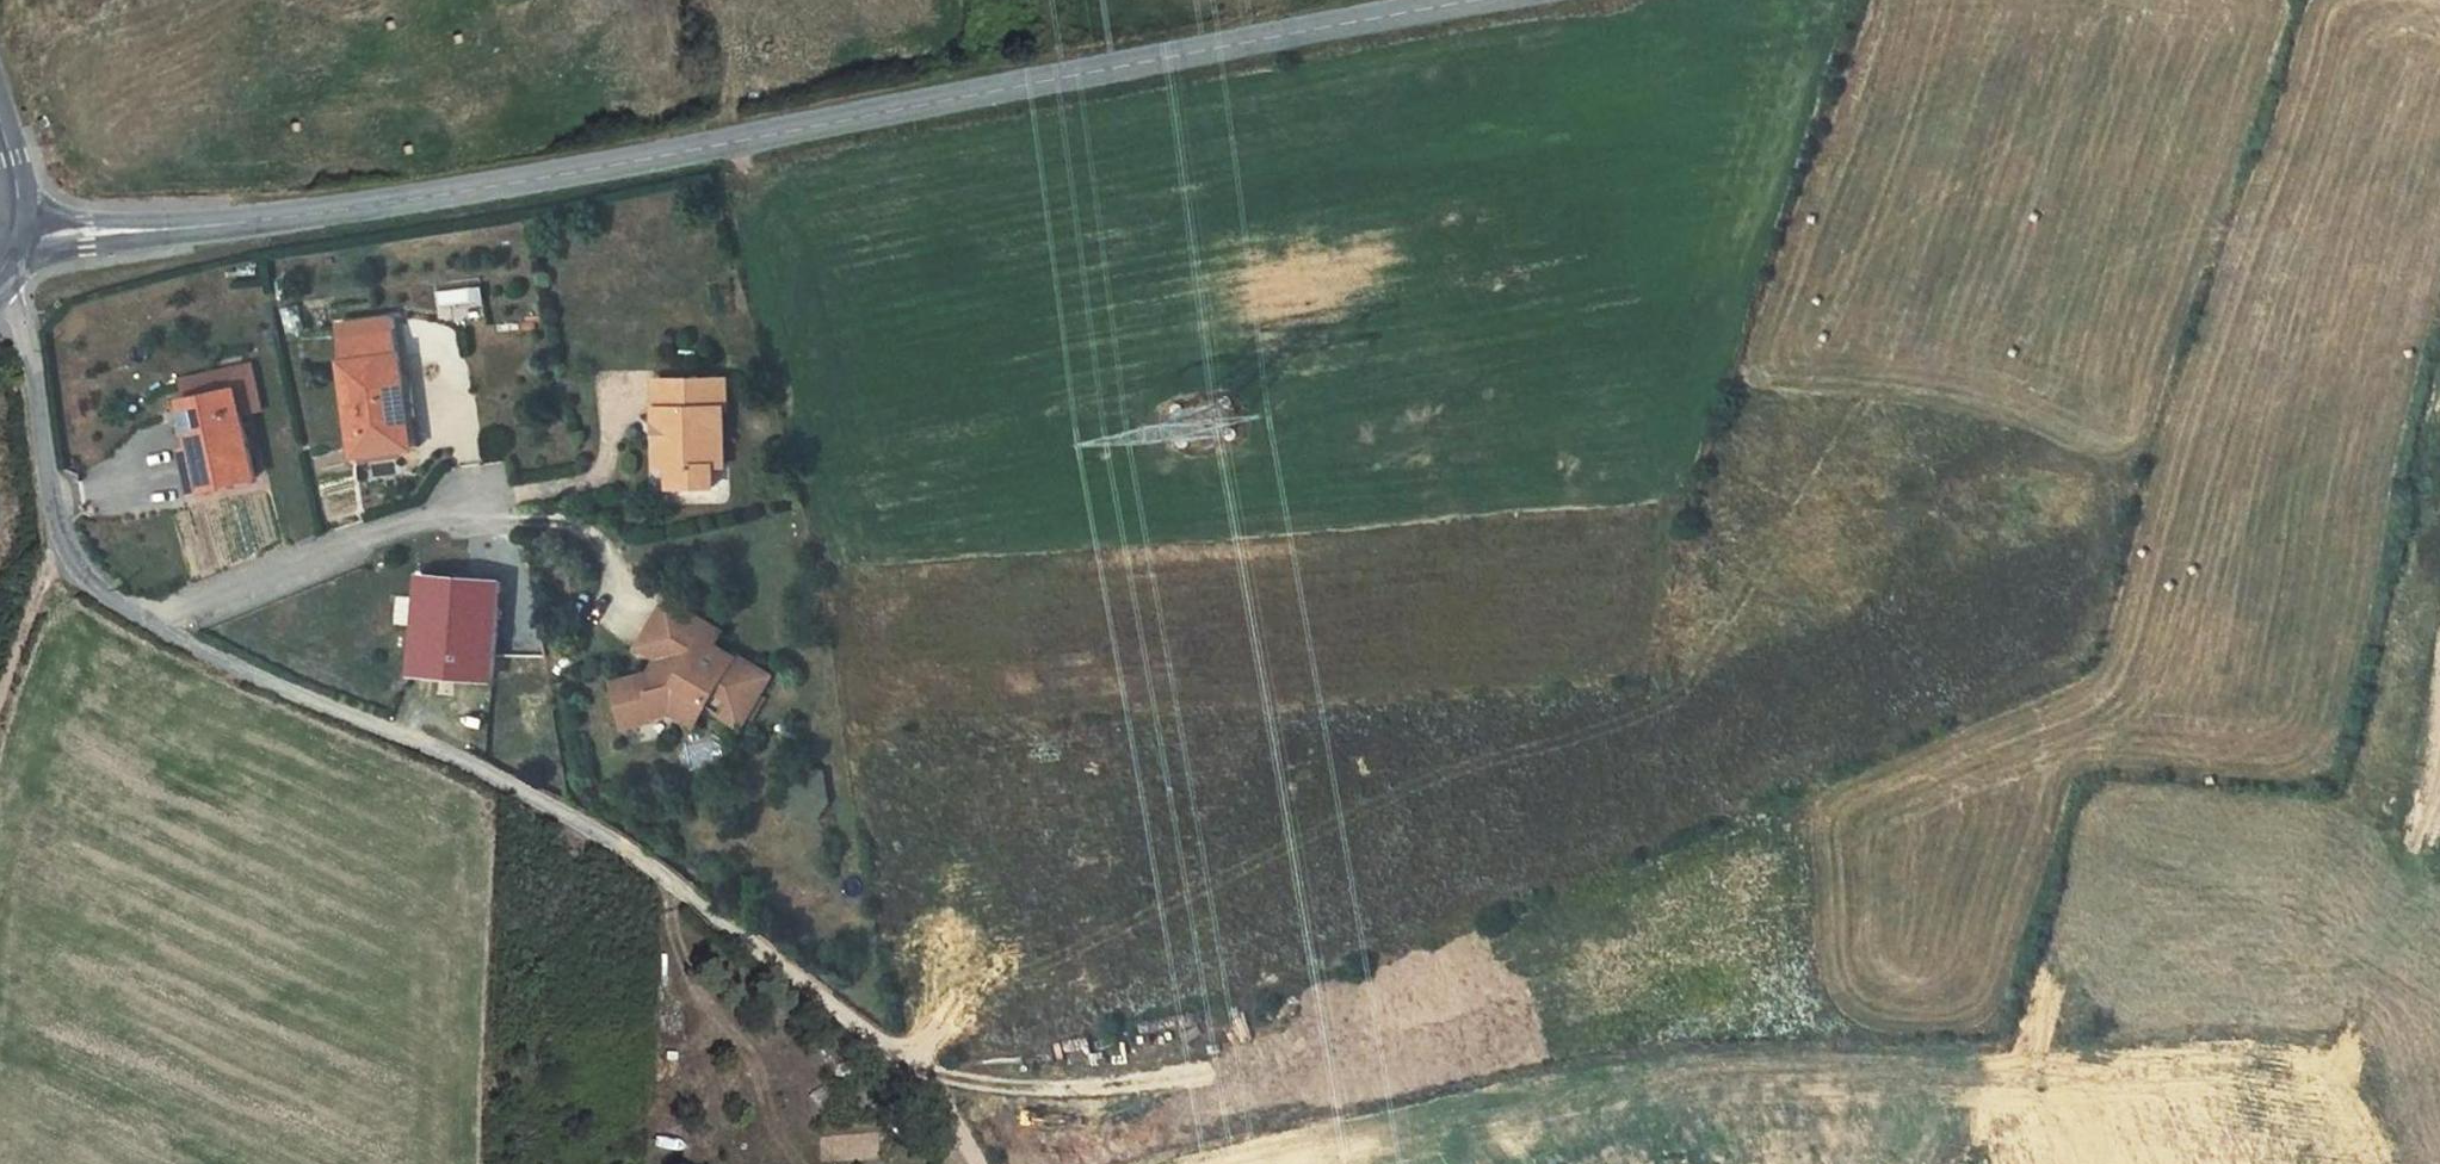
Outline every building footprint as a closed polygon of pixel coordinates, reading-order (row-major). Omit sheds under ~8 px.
[(367,382),(362,363),(310,372),(325,465),(386,454),(374,382),(367,382)] [(700,405),(697,376),(623,380),(624,409),(635,411),(636,431),(642,432),(642,444),(626,444),(626,474),(639,475),(640,492),(686,488),(685,463),(698,463),(693,406),(700,405)] [(223,484),(207,393),(155,404),(159,437),(151,438),(162,494),(223,484)] [(464,690),(469,596),(390,590),(385,681),(464,690)] [(646,594),(622,623),(647,645),(623,672),(617,667),(580,675),(586,698),(616,691),(620,708),(634,705),(654,721),(669,703),(679,692),(690,701),(684,709),(703,724),(705,722),(721,703),(735,686),(704,659),(702,661),(684,647),(672,636),(681,625),(646,594)] [(617,667),(623,672),(647,645),(622,623),(610,638),(628,653),(617,667)] [(681,625),(672,636),(684,647),(694,635),(681,625)] [(586,698),(591,719),(620,712),(620,708),(616,691),(586,698)] [(679,692),(669,703),(699,729),(703,724),(684,709),(690,701),(679,692)] [(721,703),(705,722),(711,727),(727,708),(721,703)]
